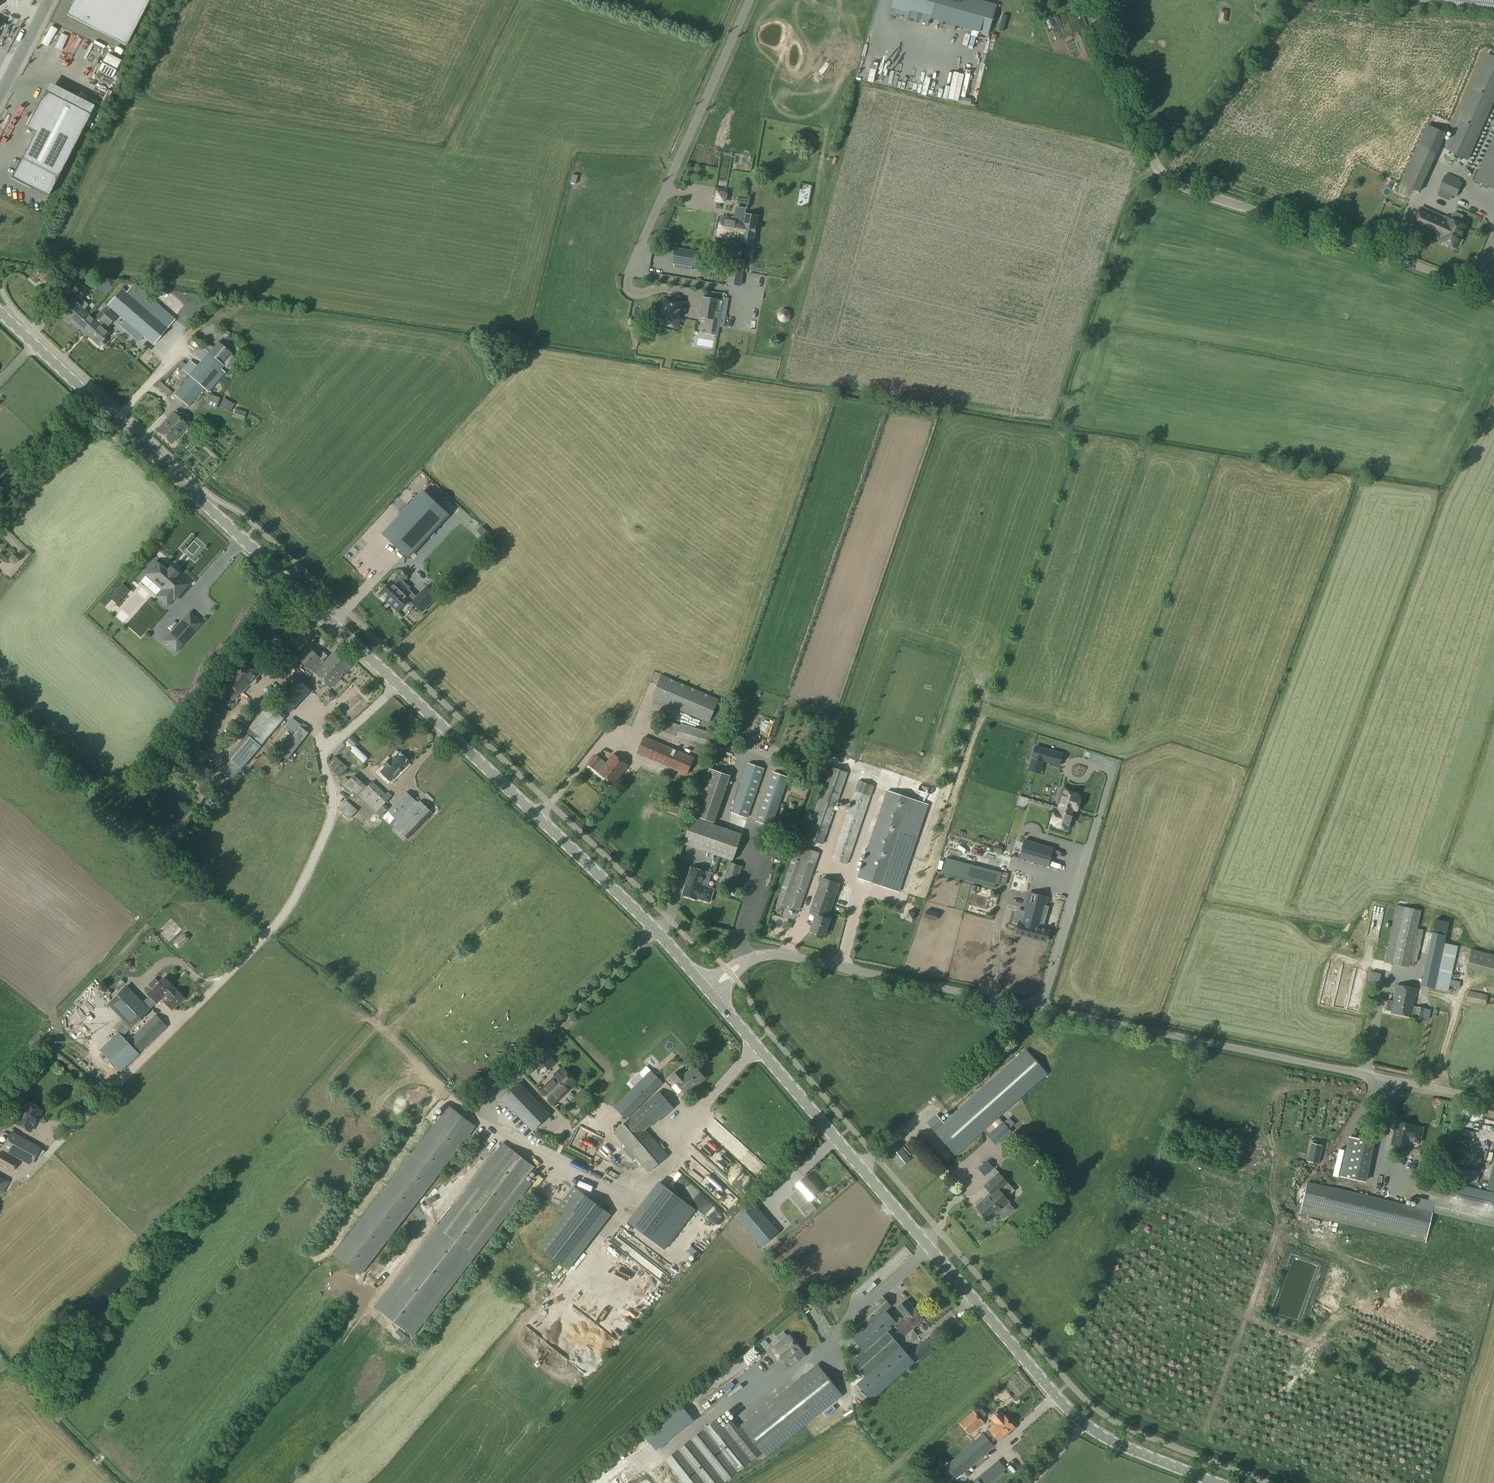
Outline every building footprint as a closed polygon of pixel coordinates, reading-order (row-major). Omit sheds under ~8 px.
[(71,5),(66,15),(99,32),(125,45),(149,0),(73,0),(71,5)] [(891,8),(892,8),(910,13),(989,35),(997,5),(979,0),(893,0),(891,8)] [(1493,10),(1493,0),(1406,0),(1493,10)] [(892,8),(889,15),(907,21),(910,13),(892,8)] [(1493,100),(1493,58),(1486,55),(1445,149),(1468,159),(1493,100)] [(90,115),(45,92),(26,128),(35,133),(21,159),(20,158),(11,177),(48,196),(90,115)] [(1474,180),(1493,189),(1493,135),(1474,180)] [(1419,190),(1423,179),(1436,152),(1419,145),(1402,183),(1419,190)] [(1444,175),(1439,188),(1440,189),(1452,194),(1455,196),(1461,183),(1444,175)] [(703,198),(726,198),(726,181),(703,180),(703,198)] [(1420,213),(1413,229),(1456,248),(1465,228),(1458,225),(1462,216),(1453,212),(1450,219),(1443,216),(1442,218),(1424,210),(1422,209),(1420,213)] [(721,221),(718,236),(736,238),(735,245),(741,246),(742,241),(753,243),(757,217),(748,215),(748,213),(736,211),(734,223),(721,221)] [(694,267),(696,253),(675,249),(673,263),(694,267)] [(732,259),(727,284),(740,286),(744,261),(736,260),(732,259)] [(77,296),(62,312),(64,314),(67,316),(64,319),(69,324),(72,321),(84,332),(89,326),(83,321),(89,314),(84,309),(87,305),(80,298),(88,289),(76,278),(75,277),(66,286),(77,296)] [(133,284),(126,292),(128,293),(168,327),(175,318),(133,284)] [(122,288),(107,305),(154,345),(168,328),(168,327),(128,293),(126,292),(122,288)] [(703,298),(700,317),(707,319),(705,333),(717,335),(719,327),(721,315),(716,315),(718,300),(703,298)] [(660,324),(678,327),(682,303),(664,300),(660,324)] [(89,314),(83,321),(89,326),(84,332),(100,347),(106,339),(105,338),(110,332),(105,328),(116,316),(109,309),(105,306),(94,318),(89,314)] [(223,364),(232,354),(219,341),(209,352),(223,364)] [(224,365),(223,364),(209,352),(202,346),(194,355),(201,360),(197,366),(189,360),(185,364),(182,369),(189,376),(174,394),(189,407),(204,389),(208,392),(226,372),(222,368),(224,365)] [(160,382),(156,387),(168,397),(172,392),(160,382)] [(212,394),(209,399),(218,404),(221,398),(212,394)] [(234,404),(224,398),(220,405),(230,411),(234,404)] [(236,408),(233,416),(243,420),(246,411),(236,408)] [(173,412),(157,430),(171,443),(190,423),(187,420),(187,417),(183,413),(179,414),(176,410),(174,412),(173,412)] [(448,515),(423,491),(421,493),(421,494),(420,495),(408,508),(406,506),(401,511),(403,513),(383,534),(408,557),(446,517),(447,516),(448,515)] [(156,562),(145,574),(162,589),(156,597),(166,606),(173,598),(174,599),(187,584),(176,575),(177,573),(170,567),(167,571),(163,568),(164,567),(161,564),(160,566),(156,562)] [(391,582),(380,594),(398,611),(409,600),(422,612),(437,596),(426,587),(416,598),(407,589),(404,593),(391,582)] [(119,601),(112,595),(109,598),(116,604),(119,601)] [(219,619),(204,603),(195,612),(210,628),(219,619)] [(176,652),(201,623),(189,613),(164,641),(176,652)] [(286,643),(272,658),(277,662),(273,666),(284,677),(300,659),(290,649),(291,647),(286,643)] [(312,650),(301,661),(311,670),(312,670),(315,673),(325,662),(312,650)] [(335,651),(325,662),(315,673),(331,689),(352,666),(335,651)] [(247,660),(228,681),(241,693),(261,672),(247,660)] [(661,674),(651,698),(709,723),(719,699),(661,674)] [(277,702),(289,713),(310,691),(298,680),(277,702)] [(335,703),(338,697),(332,693),(329,700),(335,703)] [(742,696),(738,706),(745,709),(749,699),(742,696)] [(267,705),(248,727),(264,741),(283,719),(267,705)] [(664,720),(660,731),(677,736),(680,725),(664,720)] [(680,725),(677,736),(709,746),(713,733),(681,723),(680,725)] [(300,726),(278,753),(287,760),(308,733),(300,726)] [(352,735),(347,740),(353,747),(359,741),(352,735)] [(644,736),(636,754),(687,776),(695,758),(644,736)] [(250,738),(230,761),(240,769),(260,746),(250,738)] [(1035,746),(1032,758),(1044,761),(1059,766),(1063,754),(1035,746)] [(737,759),(739,754),(729,750),(727,755),(737,759)] [(596,755),(588,765),(599,774),(612,785),(628,766),(615,755),(607,765),(596,755)] [(335,756),(328,764),(333,768),(331,770),(340,777),(349,767),(335,756)] [(397,756),(381,772),(391,780),(406,764),(397,756)] [(743,776),(730,813),(747,818),(764,768),(741,761),(737,774),(743,776)] [(803,818),(797,836),(823,845),(848,773),(830,767),(811,821),(803,818)] [(223,776),(229,782),(237,775),(231,769),(223,776)] [(708,769),(693,816),(714,823),(729,776),(708,769)] [(772,771),(755,821),(772,827),(777,812),(781,802),(789,777),(772,771)] [(354,775),(343,786),(350,793),(353,791),(357,795),(357,794),(376,813),(383,806),(390,798),(373,781),(365,788),(364,787),(365,786),(354,775)] [(831,859),(848,864),(874,786),(858,781),(831,859)] [(1059,804),(1058,808),(1072,812),(1073,809),(1077,810),(1080,798),(1076,797),(1077,795),(1071,793),(1072,791),(1062,788),(1057,803),(1059,804)] [(898,892),(928,805),(887,791),(857,878),(898,892)] [(406,792),(388,812),(397,821),(416,801),(406,792)] [(346,800),(338,809),(348,819),(357,810),(346,800)] [(419,800),(394,827),(407,840),(432,812),(419,800)] [(670,804),(667,811),(682,816),(684,809),(670,804)] [(383,806),(376,813),(379,816),(386,809),(383,806)] [(1055,810),(1051,822),(1055,824),(1054,826),(1060,827),(1060,829),(1065,831),(1066,829),(1067,829),(1072,812),(1058,808),(1057,811),(1055,810)] [(691,817),(682,844),(732,860),(740,833),(691,817)] [(1048,866),(1053,849),(1042,845),(1024,840),(1019,857),(1036,862),(1048,866)] [(797,845),(777,903),(799,910),(820,853),(797,845)] [(721,887),(734,891),(742,866),(729,862),(721,887)] [(691,868),(682,895),(697,899),(697,898),(709,902),(713,889),(706,887),(710,874),(691,868)] [(1005,885),(1008,874),(1002,873),(999,883),(1005,885)] [(821,878),(809,914),(827,920),(839,885),(821,878)] [(1028,893),(1019,925),(1039,930),(1048,898),(1028,893)] [(1395,908),(1384,964),(1408,969),(1409,968),(1410,963),(1416,931),(1420,913),(1395,908)] [(1045,929),(1055,931),(1056,916),(1047,915),(1045,929)] [(815,917),(810,931),(824,936),(828,922),(815,917)] [(1434,918),(1420,985),(1447,990),(1448,985),(1458,987),(1459,981),(1449,979),(1456,946),(1442,943),(1447,921),(1434,918)] [(1018,924),(1016,933),(1038,939),(1045,941),(1047,933),(1039,930),(1019,925),(1018,924)] [(190,934),(177,943),(182,949),(195,940),(190,934)] [(1467,967),(1493,974),(1493,955),(1477,950),(1477,948),(1475,948),(1474,949),(1471,949),(1467,967)] [(1342,1002),(1354,1005),(1362,973),(1351,970),(1342,1002)] [(1371,972),(1369,980),(1379,982),(1380,974),(1371,972)] [(148,996),(141,1003),(148,1010),(155,1003),(156,1003),(160,998),(163,1001),(163,1002),(171,1010),(172,1010),(174,1008),(183,998),(175,990),(172,987),(164,978),(159,982),(156,980),(154,980),(152,981),(149,985),(149,986),(149,987),(152,990),(148,994),(147,994),(148,996)] [(121,980),(116,985),(119,989),(124,983),(121,980)] [(1386,1009),(1386,1010),(1391,1011),(1390,1013),(1410,1016),(1422,1018),(1424,1008),(1412,1005),(1415,989),(1395,985),(1393,1000),(1392,1001),(1387,1000),(1386,1009)] [(125,987),(108,1004),(131,1027),(148,1010),(125,987)] [(1489,999),(1489,988),(1463,987),(1463,998),(1489,999)] [(1476,998),(1470,1024),(1483,1027),(1488,1001),(1476,998)] [(156,1014),(130,1040),(141,1052),(167,1026),(156,1014)] [(118,1033),(101,1049),(122,1072),(139,1054),(118,1033)] [(1025,1049),(933,1131),(955,1156),(1048,1074),(1025,1049)] [(552,1058),(546,1064),(551,1069),(557,1063),(552,1058)] [(642,1078),(613,1107),(626,1120),(663,1083),(646,1066),(638,1073),(642,1078)] [(678,1071),(670,1077),(675,1083),(686,1095),(705,1078),(694,1066),(683,1076),(678,1071)] [(562,1070),(539,1092),(552,1105),(575,1083),(562,1070)] [(551,1115),(520,1084),(504,1099),(535,1131),(551,1115)] [(640,1109),(633,1115),(645,1129),(653,1123),(654,1124),(672,1108),(658,1092),(639,1108),(640,1109)] [(1459,1098),(1458,1108),(1467,1108),(1468,1099),(1459,1098)] [(25,1104),(14,1123),(30,1132),(41,1113),(25,1104)] [(475,1127),(449,1106),(334,1254),(360,1274),(475,1127)] [(1467,1108),(1465,1116),(1478,1119),(1480,1111),(1467,1108)] [(936,1114),(926,1123),(932,1130),(942,1122),(936,1114)] [(633,1115),(614,1131),(648,1172),(667,1156),(645,1129),(633,1115)] [(999,1117),(983,1132),(996,1146),(1012,1131),(999,1117)] [(1395,1121),(1391,1144),(1409,1147),(1410,1142),(1420,1144),(1424,1128),(1413,1125),(1413,1124),(1395,1121)] [(10,1132),(2,1148),(31,1164),(40,1148),(10,1132)] [(699,1153),(709,1142),(699,1132),(688,1144),(699,1153)] [(576,1139),(573,1146),(590,1151),(593,1141),(585,1137),(583,1142),(576,1139)] [(1348,1138),(1341,1177),(1365,1182),(1372,1142),(1348,1138)] [(897,1142),(886,1151),(900,1168),(911,1160),(906,1154),(900,1145),(897,1142)] [(1312,1143),(1308,1161),(1318,1164),(1322,1145),(1312,1143)] [(701,1158),(741,1190),(751,1178),(721,1154),(710,1146),(701,1158)] [(508,1147),(382,1310),(409,1331),(534,1167),(508,1147)] [(732,1159),(749,1174),(758,1165),(741,1149),(732,1159)] [(12,1171),(17,1161),(0,1151),(0,1164),(12,1171)] [(988,1161),(979,1169),(985,1176),(994,1168),(988,1161)] [(1441,1164),(1439,1173),(1476,1183),(1479,1173),(1441,1164)] [(990,1194),(975,1208),(988,1221),(1009,1202),(1005,1198),(1014,1190),(998,1173),(983,1186),(990,1194)] [(5,1193),(11,1180),(0,1175),(0,1191),(5,1193)] [(808,1200),(818,1192),(805,1177),(795,1185),(798,1189),(793,1194),(802,1205),(808,1200)] [(1301,1215),(1427,1243),(1433,1213),(1493,1226),(1493,1193),(1434,1180),(1429,1201),(1418,1199),(1416,1208),(1308,1184),(1301,1215)] [(660,1246),(691,1207),(659,1182),(629,1222),(660,1246)] [(582,1193),(540,1247),(569,1269),(610,1214),(582,1193)] [(423,1206),(434,1206),(434,1194),(424,1194),(423,1206)] [(759,1225),(750,1231),(757,1242),(766,1236),(759,1225)] [(353,1285),(352,1294),(370,1296),(370,1287),(353,1285)] [(864,1350),(852,1360),(865,1376),(899,1345),(887,1331),(897,1323),(886,1310),(892,1306),(883,1296),(860,1315),(868,1324),(853,1337),(864,1350)] [(905,1318),(896,1326),(904,1336),(923,1319),(915,1309),(914,1309),(906,1300),(897,1308),(905,1318)] [(789,1336),(772,1349),(783,1363),(793,1355),(800,1350),(789,1336)] [(920,1343),(911,1350),(919,1359),(935,1345),(932,1341),(924,1348),(920,1343)] [(913,1361),(899,1345),(865,1376),(857,1383),(869,1398),(913,1361)] [(800,1350),(793,1355),(798,1362),(805,1356),(800,1350)] [(817,1364),(741,1425),(766,1456),(842,1395),(817,1364)] [(624,1450),(630,1458),(649,1443),(655,1451),(693,1422),(680,1406),(624,1450)] [(985,1415),(978,1407),(974,1411),(980,1419),(981,1420),(986,1416),(985,1415)] [(995,1423),(985,1432),(993,1440),(996,1437),(999,1441),(1014,1427),(999,1410),(990,1418),(995,1423)] [(973,1411),(960,1423),(970,1434),(983,1423),(981,1420),(980,1419),(974,1411),(973,1411)] [(665,1460),(683,1482),(723,1482),(750,1461),(717,1419),(665,1460)] [(983,1434),(945,1466),(955,1478),(993,1446),(983,1434)] [(984,1480),(1003,1462),(994,1453),(975,1471),(984,1480)]
